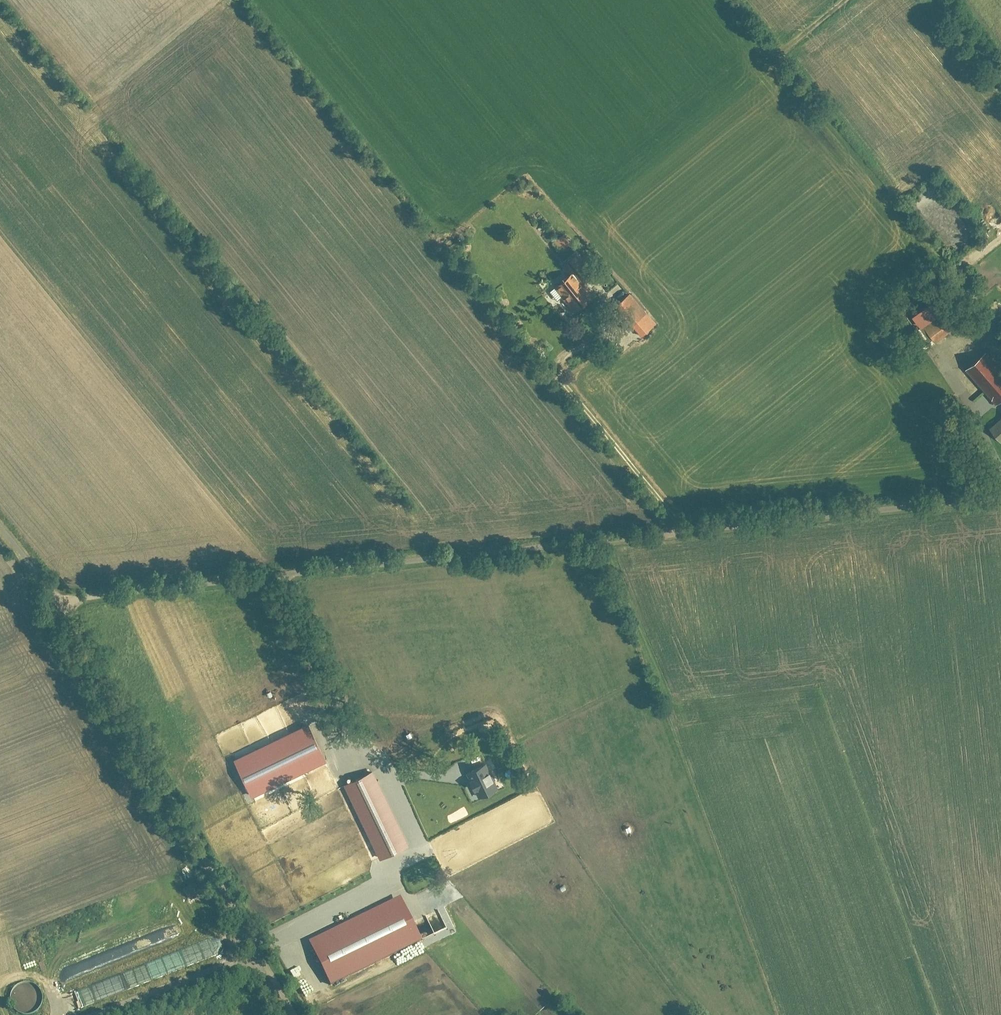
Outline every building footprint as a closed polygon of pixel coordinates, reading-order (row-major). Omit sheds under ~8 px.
[(556,245),(563,253),(574,245),(567,236),(556,245)] [(574,274),(555,290),(574,315),(594,299),(574,274)] [(628,294),(617,305),(632,321),(643,310),(628,294)] [(915,333),(926,347),(954,325),(943,311),(915,333)] [(971,371),(995,402),(1000,397),(1000,363),(993,353),(971,371)] [(237,762),(252,796),(325,763),(309,729),(237,762)] [(467,771),(479,798),(504,787),(493,760),(467,771)] [(349,785),(383,857),(408,845),(374,773),(349,785)] [(424,940),(403,898),(309,945),(330,987),(424,940)] [(13,1008),(19,1014),(24,1014),(33,1014),(40,1011),(45,1003),(44,993),(39,987),(31,983),(20,985),(14,991),(11,997),(13,1008)]
